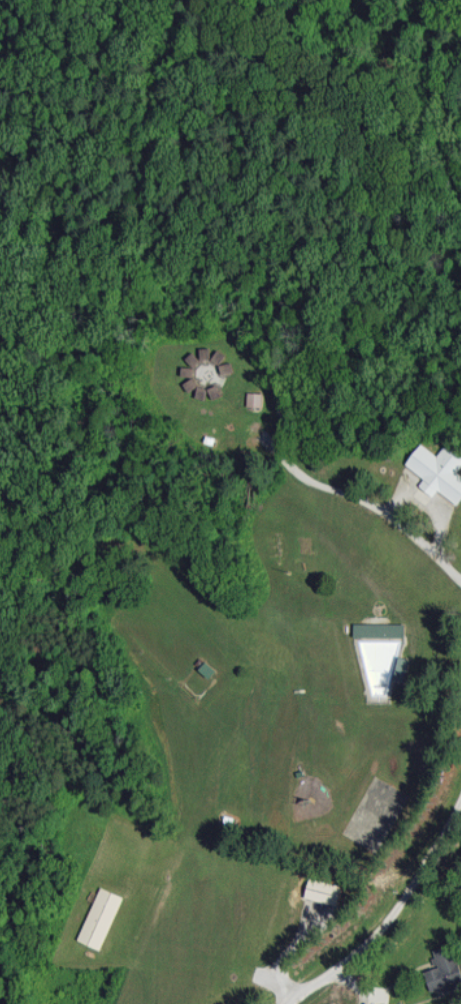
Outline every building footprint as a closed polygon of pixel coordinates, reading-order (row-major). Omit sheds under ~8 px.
[(219,364),(225,354),(217,350),(211,359),(219,364)] [(247,405),(262,406),(263,392),(248,392),(247,405)] [(460,500),(460,474),(458,472),(460,468),(460,455),(446,444),(439,454),(422,442),(407,464),(426,477),(420,485),(434,495),(439,489),(459,503),(460,500)] [(405,637),(405,623),(355,622),(354,636),(405,637)] [(373,695),(393,691),(391,681),(410,677),(405,657),(403,657),(398,634),(361,642),(373,695)] [(342,883),(309,878),(306,898),(339,903),(342,883)] [(124,895),(101,886),(79,939),(101,948),(124,895)] [(460,980),(460,975),(451,943),(432,949),(437,966),(425,970),(431,989),(460,980)]
